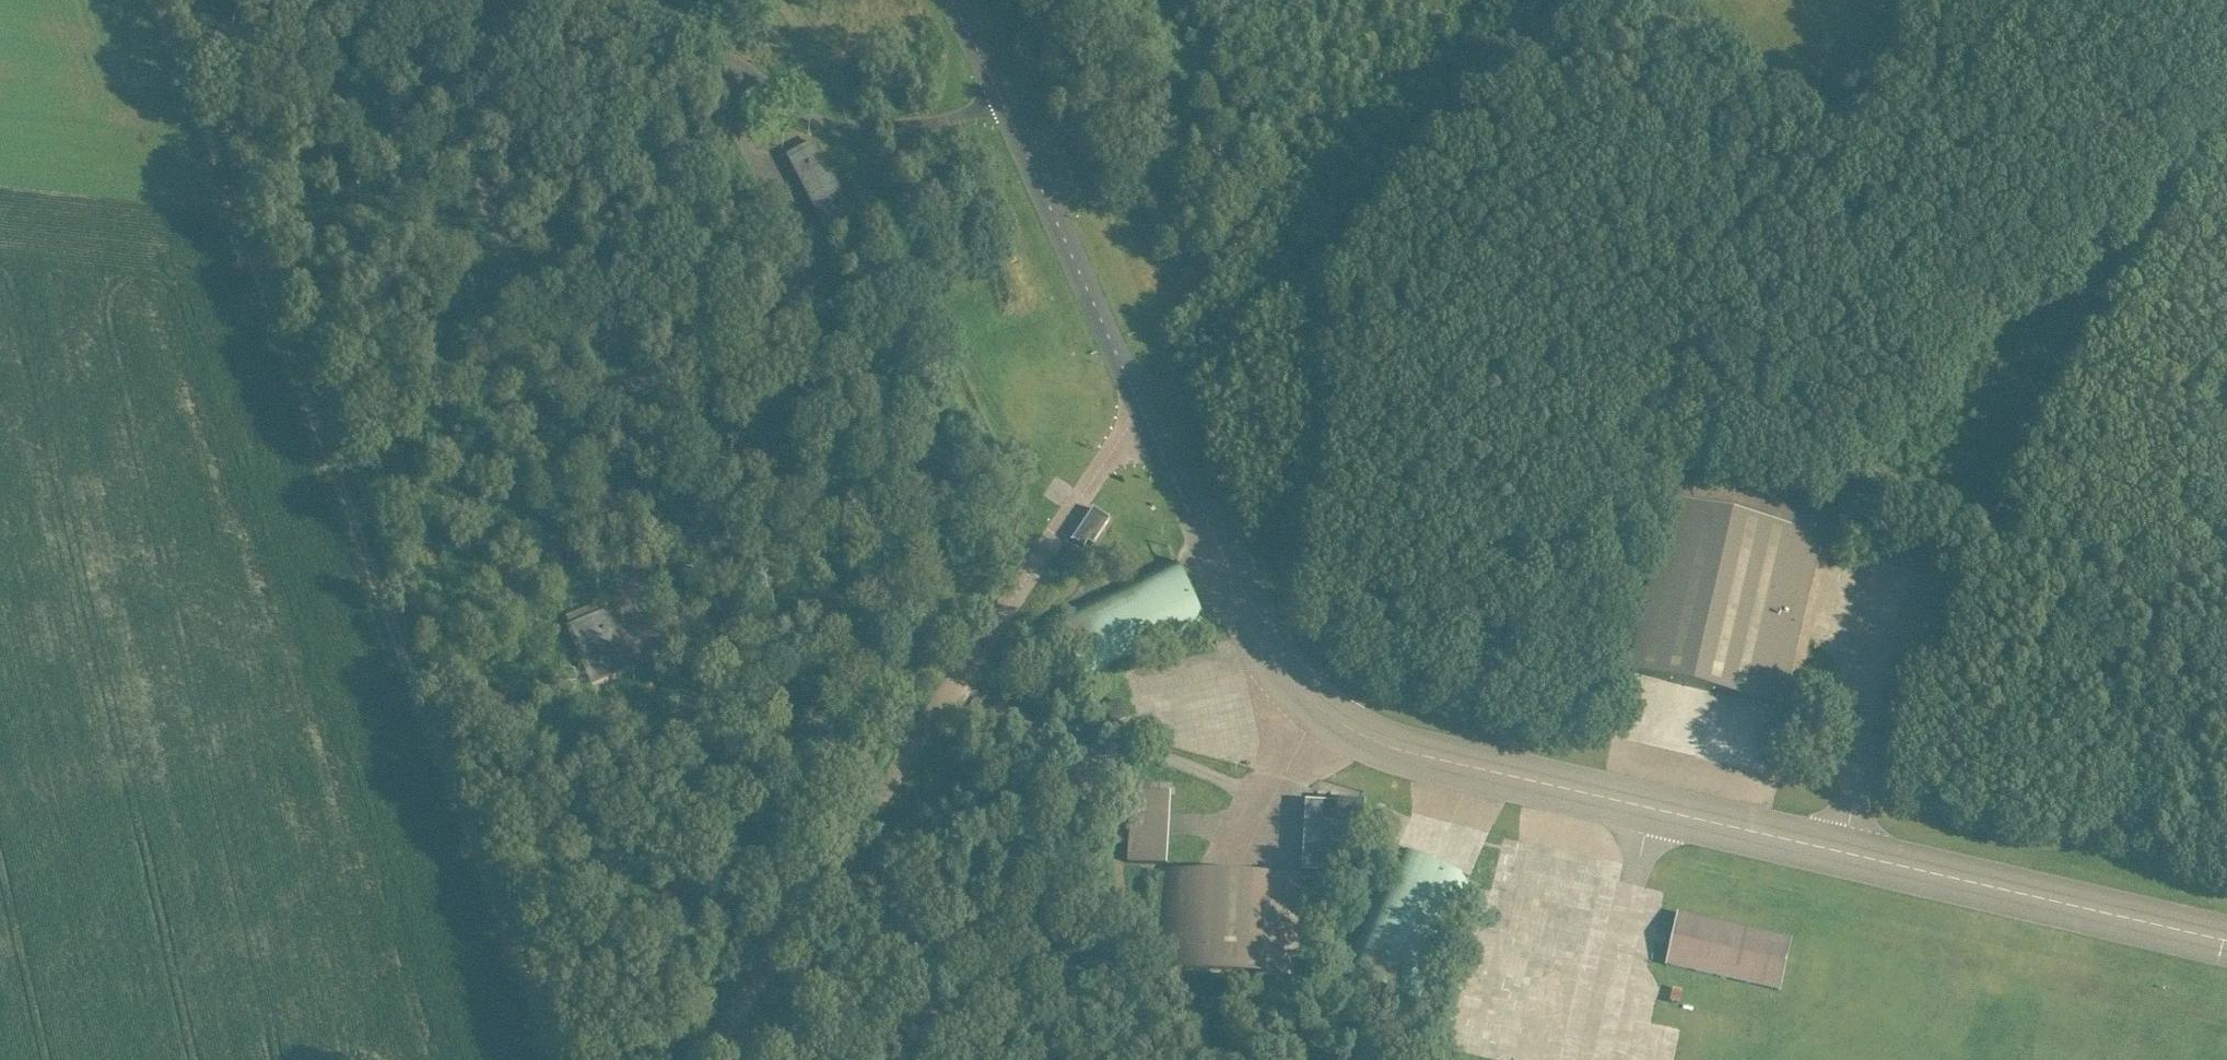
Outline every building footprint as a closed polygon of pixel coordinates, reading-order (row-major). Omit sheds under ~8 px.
[(788,157),(826,229),(853,215),(814,142),(788,157)] [(1626,678),(1780,715),(1826,519),(1673,482),(1626,678)] [(1093,546),(1110,520),(1093,508),(1090,514),(1092,515),(1079,534),(1088,540),(1083,547),(1084,548),(1087,542),(1093,546)] [(1056,617),(1084,676),(1204,620),(1191,592),(1176,561),(1056,617)] [(569,628),(592,685),(630,670),(606,613),(569,628)] [(1106,707),(1113,723),(1125,718),(1118,702),(1106,707)] [(1157,784),(1166,785),(1166,776),(1157,775),(1157,784)] [(1150,793),(1167,794),(1168,785),(1166,785),(1157,784),(1151,784),(1150,793)] [(1128,863),(1166,865),(1170,796),(1132,793),(1128,863)] [(1361,841),(1363,806),(1305,802),(1301,872),(1340,875),(1342,840),(1361,841)] [(1160,969),(1296,976),(1301,876),(1298,876),(1298,877),(1236,874),(1166,871),(1160,969)] [(1678,915),(1667,965),(1779,990),(1790,940),(1678,915)] [(1673,988),(1670,1001),(1679,1004),(1682,991),(1673,988)]
